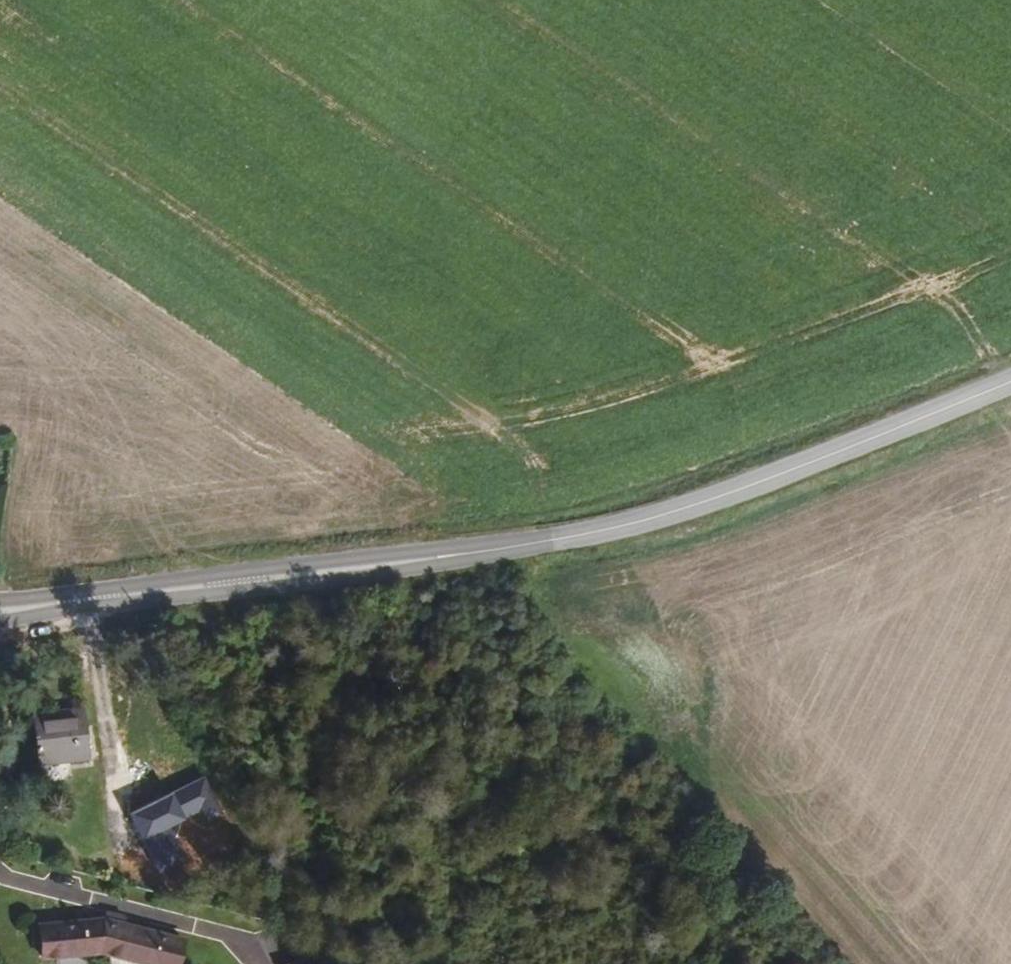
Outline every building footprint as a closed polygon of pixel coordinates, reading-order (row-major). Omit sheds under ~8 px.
[(81,714),(112,710),(107,674),(75,678),(77,695),(27,700),(35,757),(85,750),(81,714)] [(98,918),(101,911),(82,906),(80,913),(21,920),(25,952),(77,946),(87,948),(129,960),(144,963),(153,963),(161,935),(98,918)] [(87,948),(83,963),(128,963),(129,960),(87,948)] [(281,953),(256,963),(286,963),(281,953)]
